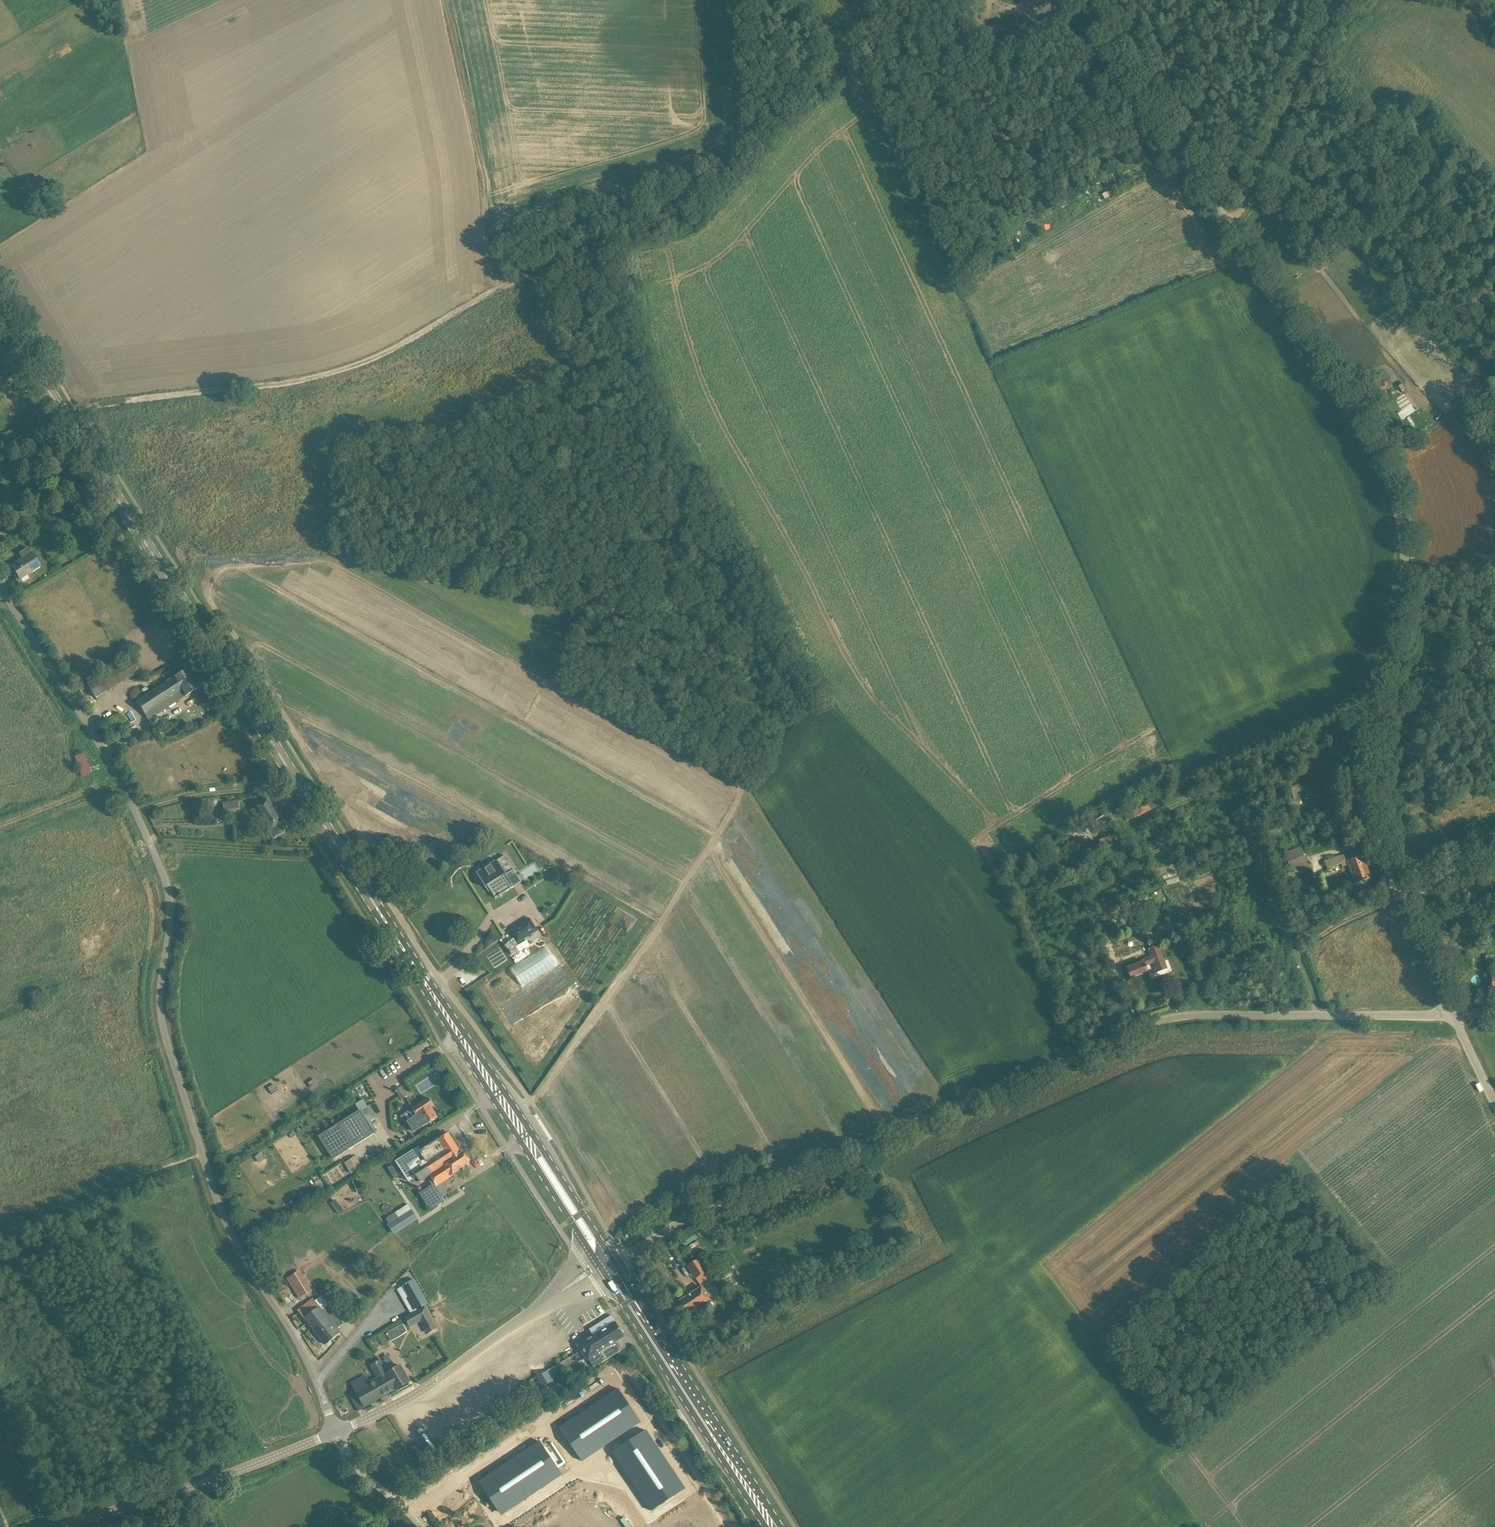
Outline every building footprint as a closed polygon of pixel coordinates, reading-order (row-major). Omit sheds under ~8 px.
[(1401,419),(1415,411),(1405,393),(1391,401),(1401,419)] [(12,526),(18,537),(27,532),(21,521),(12,526)] [(20,578),(24,576),(40,565),(28,547),(18,553),(22,559),(12,566),(20,578)] [(133,657),(96,678),(87,683),(96,697),(95,696),(141,670),(133,657)] [(136,700),(148,720),(199,687),(187,668),(136,700)] [(1338,747),(1328,750),(1329,755),(1340,753),(1338,747)] [(82,776),(91,773),(83,752),(74,755),(82,776)] [(1307,764),(1305,759),(1303,757),(1296,762),(1298,766),(1300,769),(1307,764)] [(1281,774),(1285,780),(1291,775),(1287,770),(1281,774)] [(1324,783),(1324,791),(1325,797),(1334,796),(1332,774),(1328,774),(1329,782),(1324,783)] [(1288,804),(1303,802),(1300,785),(1285,787),(1288,804)] [(239,799),(222,802),(224,813),(240,811),(239,799)] [(263,817),(271,829),(284,822),(269,799),(251,810),(258,820),(263,817)] [(1094,829),(1116,813),(1110,805),(1088,821),(1094,829)] [(1277,825),(1290,820),(1286,808),(1277,812),(1279,816),(1269,820),(1271,826),(1276,824),(1277,825)] [(1268,829),(1270,835),(1281,832),(1280,826),(1268,829)] [(1116,846),(1109,835),(1099,841),(1105,852),(1116,846)] [(1087,852),(1080,837),(1059,847),(1067,862),(1087,852)] [(1310,870),(1300,846),(1284,854),(1292,871),(1283,875),(1286,881),(1310,870)] [(1361,849),(1325,862),(1327,869),(1341,864),(1342,867),(1348,865),(1355,884),(1371,878),(1361,849)] [(492,889),(491,890),(496,898),(499,896),(500,897),(503,895),(502,894),(511,888),(503,875),(505,873),(506,875),(507,875),(507,874),(514,870),(505,855),(477,873),(486,888),(487,887),(490,885),(492,889)] [(1115,861),(1112,856),(1103,861),(1106,866),(1115,861)] [(1305,875),(1289,882),(1292,888),(1295,887),(1296,890),(1291,892),(1294,897),(1312,888),(1305,875)] [(1128,922),(1139,918),(1136,910),(1125,914),(1128,922)] [(518,943),(526,938),(538,930),(530,918),(510,931),(518,943)] [(1169,923),(1155,929),(1158,936),(1172,931),(1169,923)] [(1136,965),(1127,968),(1131,979),(1149,972),(1146,965),(1153,963),(1157,972),(1168,968),(1159,945),(1148,949),(1151,956),(1134,962),(1136,965)] [(445,1066),(437,1070),(444,1081),(451,1076),(445,1066)] [(402,1098),(407,1096),(401,1087),(397,1089),(402,1098)] [(409,1122),(415,1132),(438,1117),(432,1108),(434,1106),(429,1097),(412,1107),(418,1116),(409,1122)] [(369,1123),(378,1117),(371,1105),(361,1111),(360,1110),(320,1136),(334,1158),(374,1132),(369,1123)] [(433,1185),(421,1193),(431,1209),(444,1201),(442,1198),(456,1189),(449,1178),(452,1176),(451,1175),(459,1171),(458,1169),(470,1162),(464,1152),(462,1153),(449,1133),(421,1151),(419,1148),(397,1162),(410,1182),(418,1177),(421,1182),(428,1177),(433,1185)] [(363,1167),(359,1161),(354,1165),(350,1159),(345,1163),(351,1173),(363,1167)] [(343,1211),(335,1199),(330,1203),(339,1214),(343,1211)] [(385,1218),(394,1232),(418,1218),(409,1203),(385,1218)] [(680,1239),(685,1246),(698,1237),(694,1230),(680,1239)] [(696,1278),(697,1278),(700,1284),(711,1277),(707,1272),(707,1271),(699,1258),(688,1265),(696,1278)] [(300,1270),(296,1272),(287,1277),(300,1298),(313,1290),(300,1270)] [(411,1299),(415,1307),(426,1301),(414,1280),(404,1286),(411,1299)] [(710,1299),(702,1287),(680,1301),(692,1320),(700,1314),(696,1308),(710,1299)] [(343,1324),(328,1306),(322,1298),(317,1302),(313,1298),(298,1310),(326,1345),(341,1332),(338,1328),(343,1324)] [(406,1302),(405,1303),(409,1310),(410,1310),(415,1307),(411,1299),(406,1302)] [(426,1306),(412,1313),(418,1323),(423,1320),(430,1333),(438,1328),(426,1306)] [(607,1309),(584,1319),(587,1326),(610,1317),(607,1309)] [(387,1331),(391,1340),(408,1331),(404,1322),(387,1331)] [(625,1336),(615,1322),(592,1336),(593,1337),(579,1344),(593,1368),(623,1349),(618,1341),(625,1336)] [(365,1407),(384,1396),(396,1389),(410,1382),(400,1365),(387,1373),(380,1360),(372,1365),(379,1378),(370,1383),(366,1376),(352,1383),(356,1390),(349,1394),(358,1410),(365,1407)] [(548,1370),(537,1376),(543,1387),(554,1380),(548,1370)]
